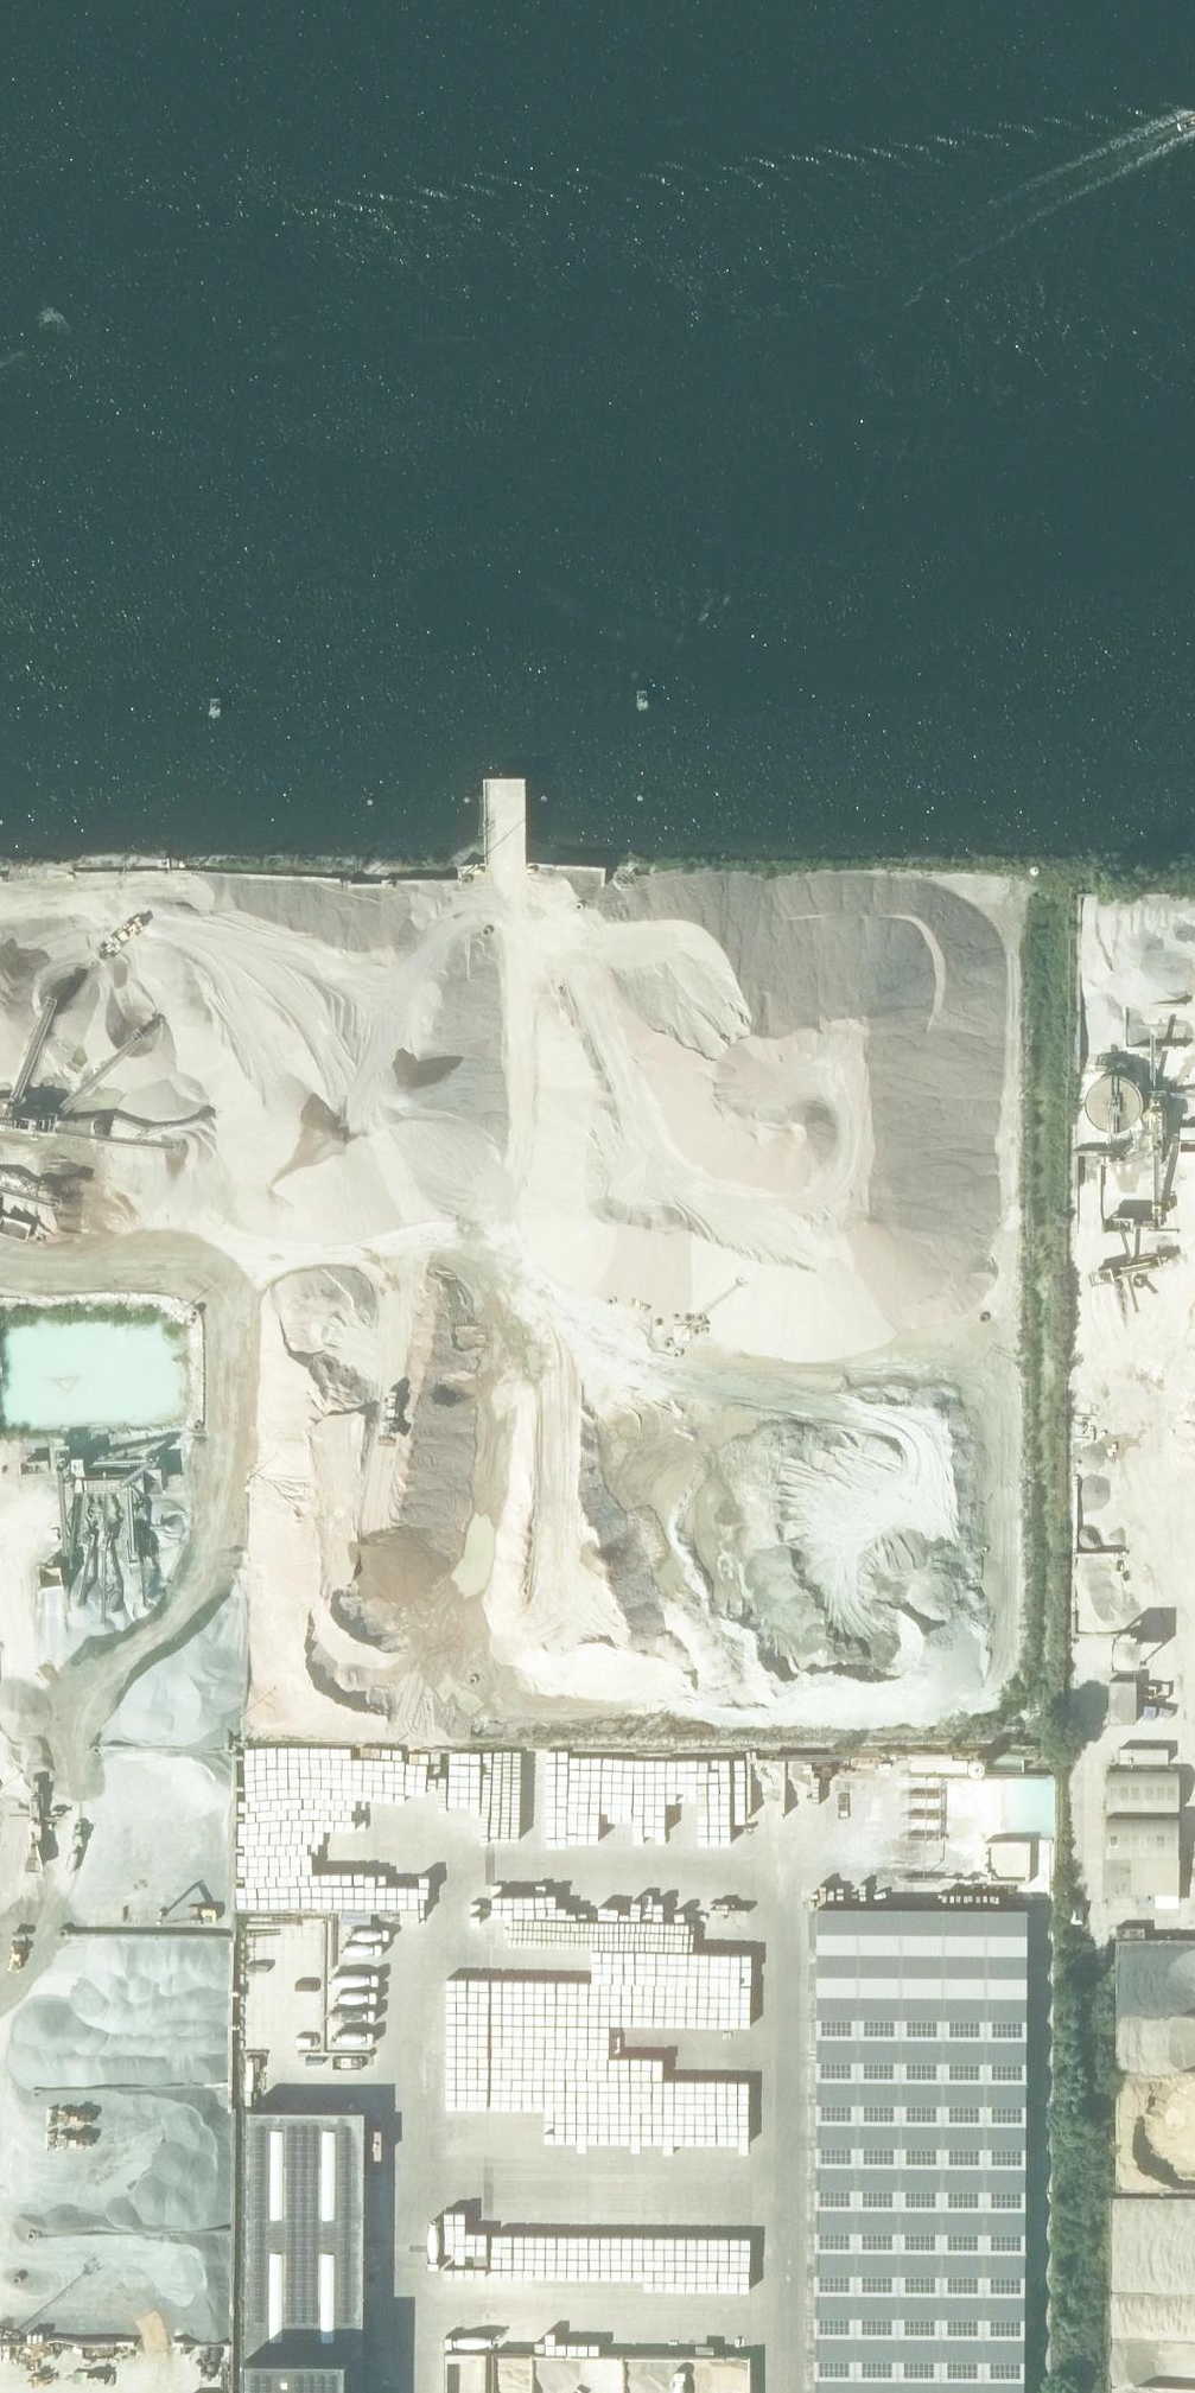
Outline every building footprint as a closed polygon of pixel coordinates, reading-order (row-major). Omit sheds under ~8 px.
[(1136,1721),(1136,1680),(1110,1679),(1109,1721),(1136,1721)] [(1110,1809),(1183,1808),(1183,1767),(1109,1768),(1110,1809)] [(1132,1891),(1182,1891),(1183,1814),(1108,1813),(1108,1883),(1124,1883),(1124,1865),(1114,1865),(1114,1857),(1132,1857),(1132,1891)] [(366,2109),(248,2108),(246,2392),(348,2392),(348,2389),(364,2388),(366,2109)] [(141,2294),(105,2296),(106,2324),(142,2323),(141,2294)]
